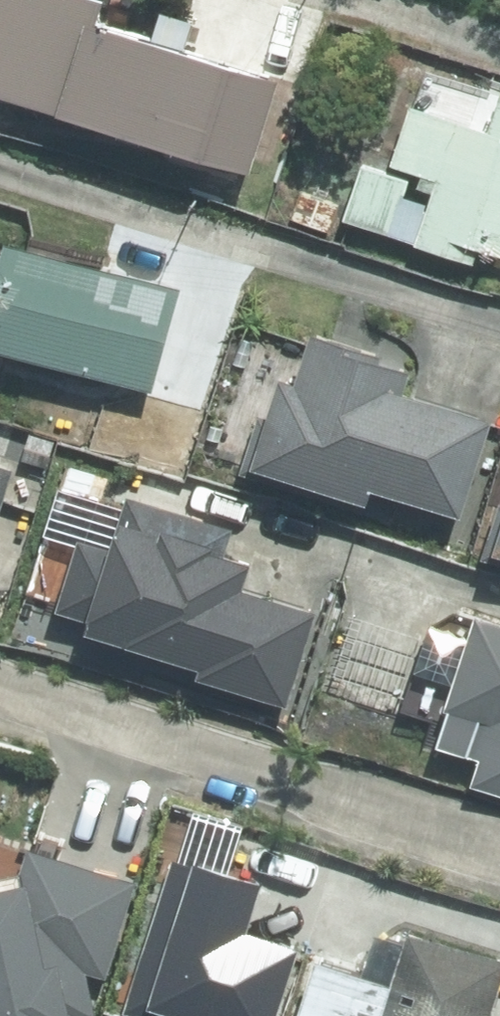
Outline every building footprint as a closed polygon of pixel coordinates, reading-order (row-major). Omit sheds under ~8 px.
[(263,167),(293,79),(110,16),(116,0),(0,0),(0,78),(263,167)] [(346,214),(484,265),(490,249),(499,252),(499,114),(498,120),(420,91),(393,163),(369,154),(346,214)] [(13,227),(0,268),(0,344),(155,392),(190,282),(13,227)] [(378,496),(383,481),(471,512),(499,431),(499,411),(410,379),(418,358),(326,325),(310,371),(292,365),(254,471),(298,486),(303,470),(378,496)] [(294,699),(326,604),(250,578),(258,553),(222,541),(228,523),(136,492),(118,544),(88,534),(62,613),(222,667),(220,675),(294,699)] [(491,555),(499,558),(499,528),(491,555)] [(447,721),(441,738),(488,755),(478,783),(499,791),(499,615),(486,610),(470,657),(440,646),(417,711),(447,721)] [(142,877),(36,846),(28,874),(0,877),(0,1015),(101,1015),(142,877)] [(129,1015),(283,1015),(304,955),(241,934),(254,895),(178,869),(129,1015)] [(393,1015),(499,1015),(499,946),(423,922),(405,978),(393,1015)] [(302,1015),(393,1015),(405,978),(322,952),(302,1015)]
